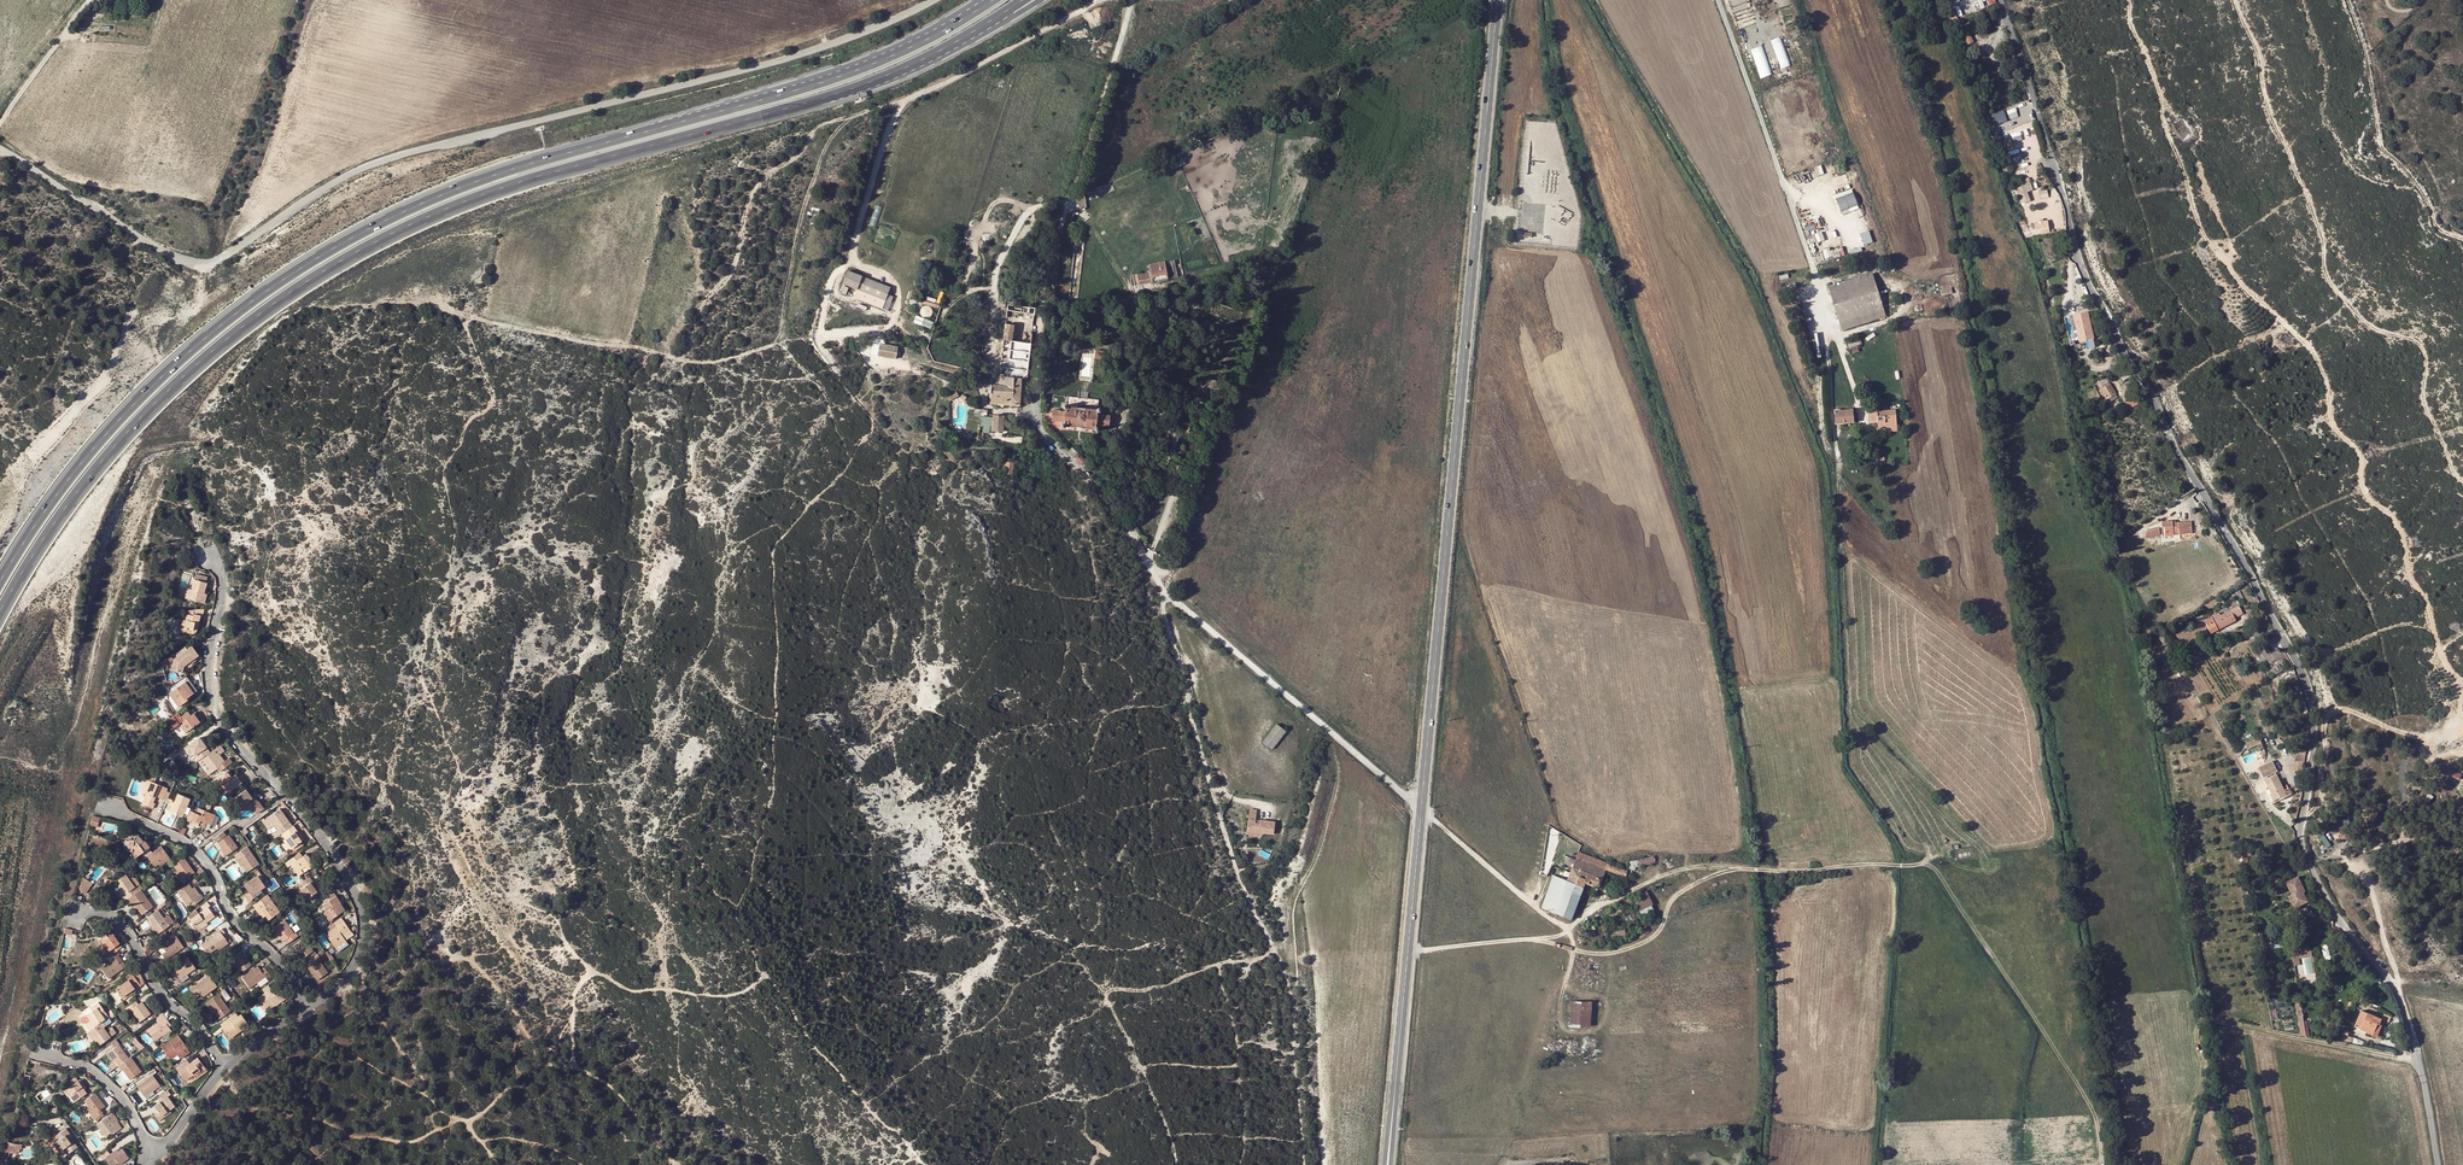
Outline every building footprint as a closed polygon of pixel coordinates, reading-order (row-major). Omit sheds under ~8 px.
[(1971,33),(1966,35),(1970,44),(1975,41),(1971,33)] [(1781,69),(1792,65),(1781,36),(1770,41),(1781,69)] [(1763,45),(1752,49),(1762,78),(1774,74),(1763,45)] [(1999,114),(1992,116),(1994,124),(2001,122),(1999,114)] [(2025,186),(2018,189),(2022,199),(2029,196),(2025,186)] [(1854,188),(1835,195),(1843,215),(1861,209),(1854,188)] [(2040,191),(2041,199),(2051,197),(2049,189),(2040,191)] [(1820,242),(1830,238),(1826,230),(1816,234),(1820,242)] [(1862,234),(1867,245),(1876,242),(1871,230),(1862,234)] [(1153,282),(1168,278),(1168,274),(1165,262),(1165,261),(1150,265),(1151,272),(1153,282)] [(1165,262),(1168,274),(1177,271),(1175,261),(1165,262)] [(888,295),(890,287),(848,271),(839,292),(846,295),(849,287),(860,291),(858,294),(867,297),(868,294),(886,300),(891,303),(893,297),(888,295)] [(1139,285),(1153,282),(1151,272),(1138,275),(1139,285)] [(1873,273),(1827,288),(1841,331),(1886,317),(1873,273)] [(1949,286),(1938,288),(1939,294),(1950,292),(1949,286)] [(1035,314),(1035,307),(1008,304),(1007,311),(1035,314)] [(930,315),(932,309),(924,306),(921,312),(930,315)] [(2085,312),(2073,315),(2079,342),(2090,340),(2089,333),(2092,332),(2089,317),(2086,318),(2085,312)] [(917,316),(915,323),(933,328),(935,320),(917,316)] [(1007,368),(1006,377),(1021,379),(1029,374),(1031,344),(1013,342),(1014,332),(1014,324),(1005,323),(1001,368),(1007,368)] [(1032,334),(1014,332),(1013,342),(1031,344),(1032,334)] [(1854,353),(1862,352),(1860,339),(1849,341),(1850,348),(1853,347),(1854,353)] [(898,346),(880,343),(878,356),(896,359),(898,346)] [(1106,351),(1096,350),(1095,359),(1105,360),(1106,351)] [(1006,377),(1000,376),(999,385),(991,384),(990,404),(997,404),(1004,405),(1020,406),(1021,379),(1006,377)] [(2106,400),(2107,399),(2116,394),(2111,384),(2099,391),(2102,396),(2104,395),(2106,400)] [(955,391),(946,396),(949,402),(958,396),(955,391)] [(2118,398),(2116,394),(2107,399),(2109,403),(2118,398)] [(1876,404),(1866,405),(1868,414),(1877,414),(1877,411),(1876,404)] [(1110,427),(1111,414),(1098,413),(1098,412),(1099,412),(1100,411),(1101,411),(1101,410),(1101,408),(1100,408),(1100,407),(1099,407),(1098,408),(1097,408),(1097,409),(1068,406),(1067,405),(1066,405),(1065,406),(1064,407),(1064,408),(1064,409),(1066,410),(1066,411),(1054,409),(1053,422),(1065,423),(1065,424),(1063,424),(1062,425),(1062,426),(1062,427),(1063,428),(1063,429),(1065,429),(1066,428),(1066,426),(1095,429),(1095,430),(1095,431),(1096,431),(1097,432),(1098,431),(1099,430),(1099,429),(1099,428),(1098,427),(1097,427),(1097,425),(1110,427)] [(1840,411),(1834,411),(1835,423),(1843,422),(1844,424),(1854,422),(1853,409),(1840,411)] [(1878,423),(1878,427),(1891,425),(1891,428),(1897,427),(1895,409),(1877,411),(1877,414),(1868,414),(1869,424),(1878,423)] [(988,410),(974,410),(974,416),(981,417),(981,426),(984,426),(983,432),(992,433),(992,431),(1003,432),(1005,415),(994,415),(993,418),(987,417),(987,414),(988,410)] [(1079,453),(1075,457),(1082,465),(1087,461),(1079,453)] [(1015,462),(1006,462),(1005,474),(1013,474),(1015,462)] [(2172,520),(2161,521),(2162,528),(2165,527),(2165,536),(2174,536),(2173,534),(2179,534),(2179,535),(2193,534),(2192,521),(2176,523),(2172,523),(2172,520)] [(2159,528),(2145,533),(2146,538),(2160,535),(2159,528)] [(195,580),(192,590),(189,600),(202,603),(204,594),(207,583),(195,580)] [(2240,591),(2234,594),(2238,602),(2244,599),(2240,591)] [(2239,606),(2230,610),(2234,619),(2243,614),(2239,606)] [(203,609),(188,610),(189,615),(187,614),(185,620),(183,620),(181,628),(187,629),(187,632),(193,633),(193,631),(197,632),(198,628),(199,628),(201,624),(199,623),(200,619),(201,616),(203,616),(203,609)] [(2219,613),(2203,621),(2208,632),(2224,624),(2226,626),(2236,622),(2234,619),(2230,610),(2220,615),(2219,613)] [(2224,624),(2208,632),(2210,634),(2226,626),(2224,624)] [(178,656),(174,659),(172,670),(182,673),(184,666),(199,656),(192,646),(183,653),(178,656)] [(2264,650),(2259,653),(2263,659),(2257,663),(2258,666),(2267,660),(2269,663),(2278,658),(2279,661),(2283,659),(2277,650),(2267,654),(2264,650)] [(188,680),(169,694),(178,707),(188,700),(186,698),(194,693),(197,691),(188,680)] [(188,712),(176,720),(179,724),(185,733),(199,723),(193,714),(191,716),(188,712)] [(195,712),(193,714),(199,723),(202,721),(195,712)] [(1276,723),(1262,742),(1271,750),(1286,731),(1276,723)] [(185,733),(179,724),(176,727),(183,737),(187,735),(185,733)] [(209,753),(204,748),(199,740),(201,739),(204,737),(201,733),(191,741),(193,744),(188,748),(195,757),(198,761),(202,758),(209,753)] [(2260,738),(2256,740),(2258,745),(2260,750),(2264,748),(2260,738)] [(2256,740),(2245,745),(2247,750),(2258,745),(2256,740)] [(219,754),(220,753),(221,754),(224,751),(220,745),(213,751),(216,756),(219,754)] [(193,758),(195,757),(188,748),(186,749),(193,758)] [(209,753),(202,758),(208,767),(212,773),(217,769),(223,765),(222,763),(216,756),(213,751),(209,753)] [(223,765),(217,769),(219,772),(233,763),(229,758),(222,763),(223,765)] [(2273,760),(2262,765),(2267,776),(2278,771),(2273,760)] [(2303,762),(2293,762),(2293,771),(2303,771),(2303,762)] [(2267,776),(2262,765),(2247,772),(2250,780),(2252,779),(2256,776),(2258,781),(2267,776)] [(2436,772),(2459,780),(2462,773),(2439,765),(2436,772)] [(212,773),(208,767),(204,770),(208,775),(212,773)] [(227,771),(215,780),(220,786),(223,783),(230,792),(241,783),(235,774),(233,776),(231,777),(227,771)] [(235,774),(241,783),(246,780),(239,771),(235,774)] [(150,773),(147,780),(154,783),(157,776),(150,773)] [(2264,782),(2273,801),(2278,799),(2281,797),(2283,799),(2292,795),(2289,789),(2285,791),(2283,787),(2277,776),(2264,782)] [(154,783),(147,780),(145,785),(147,786),(144,794),(146,795),(142,804),(153,809),(155,803),(153,803),(156,796),(158,791),(160,792),(158,797),(163,799),(168,788),(154,783)] [(246,789),(236,797),(240,803),(245,810),(257,802),(251,792),(249,794),(246,789)] [(177,794),(174,803),(175,803),(171,812),(182,817),(190,799),(177,794)] [(236,797),(227,803),(231,809),(240,803),(236,797)] [(280,809),(277,811),(283,819),(286,817),(280,809)] [(1256,810),(1249,809),(1246,834),(1260,836),(1261,833),(1273,834),(1275,822),(1259,820),(1259,823),(1254,822),(1255,819),(1256,810)] [(211,813),(204,810),(202,816),(190,811),(186,820),(190,822),(191,820),(199,824),(198,825),(205,828),(207,823),(211,813)] [(292,826),(286,817),(283,819),(277,811),(268,817),(274,825),(280,834),(281,834),(284,832),(292,826)] [(216,815),(211,813),(207,823),(212,825),(216,815)] [(93,816),(90,826),(97,828),(100,818),(93,816)] [(270,829),(274,825),(268,817),(264,821),(270,829)] [(293,825),(292,826),(284,832),(288,837),(285,839),(292,848),(294,847),(298,844),(302,841),(298,837),(300,835),(293,825)] [(224,831),(213,839),(217,844),(219,843),(222,848),(227,855),(238,848),(228,834),(226,835),(224,831)] [(2347,832),(2337,835),(2339,840),(2349,837),(2347,832)] [(129,839),(127,851),(132,852),(132,854),(130,855),(133,859),(140,854),(149,847),(152,845),(150,841),(148,842),(145,838),(140,836),(140,837),(139,835),(134,838),(135,840),(134,840),(129,839)] [(292,848),(285,839),(282,841),(289,850),(292,848)] [(149,847),(140,854),(144,859),(147,856),(153,864),(155,867),(158,864),(168,857),(166,853),(164,850),(161,846),(152,852),(149,847)] [(236,854),(243,865),(248,871),(259,864),(247,847),(236,854)] [(1579,853),(1576,859),(1606,870),(1608,864),(1579,853)] [(236,854),(234,856),(241,867),(243,865),(236,854)] [(299,859),(296,855),(285,863),(288,867),(293,864),(297,861),(304,872),(314,865),(306,854),(303,856),(299,859)] [(147,856),(144,859),(150,867),(153,864),(147,856)] [(182,856),(172,863),(181,876),(178,878),(183,885),(186,883),(184,880),(194,873),(182,856)] [(1654,856),(1633,861),(1635,868),(1656,863),(1654,856)] [(168,857),(158,864),(160,867),(170,859),(168,857)] [(1606,870),(1576,859),(1568,881),(1553,876),(1542,908),(1573,919),(1586,883),(1590,884),(1591,879),(1601,883),(1606,870)] [(297,861),(293,864),(301,875),(304,872),(297,861)] [(1627,871),(1608,864),(1606,870),(1630,879),(1634,870),(1628,868),(1627,871)] [(242,886),(246,893),(247,893),(249,892),(254,898),(262,892),(261,890),(265,887),(259,877),(261,876),(258,870),(255,872),(258,876),(242,886)] [(310,877),(313,881),(320,876),(317,872),(310,877)] [(121,890),(127,899),(128,898),(140,889),(142,888),(135,878),(129,877),(128,878),(126,874),(119,879),(121,883),(120,884),(118,886),(121,890)] [(259,877),(265,887),(269,884),(267,883),(266,881),(262,875),(261,876),(259,877)] [(310,877),(301,883),(304,887),(301,889),(308,899),(317,892),(317,891),(314,888),(316,886),(313,881),(310,877)] [(2298,877),(2286,883),(2291,895),(2298,907),(2308,902),(2303,893),(2305,892),(2298,877)] [(113,881),(107,878),(105,884),(111,887),(113,881)] [(1599,887),(1601,883),(1591,879),(1590,884),(1599,887)] [(192,888),(188,883),(178,891),(188,905),(192,902),(194,905),(204,899),(201,894),(200,895),(198,897),(192,888)] [(198,897),(200,895),(194,887),(192,888),(198,897)] [(140,889),(128,898),(131,902),(133,901),(137,907),(142,914),(153,907),(140,889)] [(125,901),(127,899),(121,890),(118,891),(125,901)] [(252,899),(254,898),(249,892),(247,893),(246,893),(244,894),(250,902),(252,901),(252,899)] [(1647,892),(1633,898),(1640,912),(1643,918),(1655,913),(1652,907),(1654,906),(1647,892)] [(341,903),(334,893),(323,900),(326,903),(330,909),(327,911),(324,913),(330,921),(345,910),(340,904),(341,903)] [(268,895),(253,905),(260,914),(263,912),(266,916),(269,920),(280,912),(269,897),(268,895)] [(2298,907),(2291,895),(2288,897),(2294,909),(2298,907)] [(158,910),(166,904),(164,902),(158,906),(159,907),(156,908),(158,910)] [(207,902),(200,906),(203,910),(190,919),(197,929),(206,922),(215,916),(208,907),(210,906),(207,902)] [(164,918),(158,910),(148,917),(153,925),(159,933),(174,922),(169,915),(164,918)] [(291,925),(298,921),(293,910),(285,914),(291,925)] [(342,918),(335,923),(338,927),(327,935),(336,948),(346,941),(344,938),(342,936),(350,930),(342,918)] [(286,940),(288,943),(299,936),(297,934),(296,932),(294,933),(285,920),(274,928),(283,941),(286,940)] [(206,922),(197,929),(199,931),(208,925),(206,922)] [(159,933),(153,925),(151,926),(157,935),(159,933)] [(108,957),(115,952),(122,947),(116,939),(114,936),(110,930),(101,936),(104,939),(103,939),(109,948),(107,949),(108,951),(105,953),(108,957)] [(213,935),(214,936),(216,938),(212,940),(211,939),(201,945),(208,954),(217,948),(219,950),(229,943),(219,930),(213,935)] [(342,936),(344,938),(352,932),(350,930),(342,936)] [(165,936),(155,944),(157,947),(160,944),(167,939),(165,936)] [(169,942),(162,947),(166,952),(162,954),(166,960),(183,947),(176,936),(169,942)] [(304,938),(292,947),(297,954),(302,960),(313,951),(304,938)] [(101,941),(107,949),(109,948),(103,939),(101,941)] [(151,946),(146,950),(144,951),(148,957),(154,950),(151,946)] [(241,972),(252,965),(242,951),(238,954),(236,950),(227,957),(229,960),(232,958),(237,965),(236,965),(241,972)] [(2311,950),(2301,952),(2302,957),(2298,958),(2298,959),(2312,957),(2311,950)] [(115,958),(117,956),(118,956),(115,952),(108,957),(104,960),(106,964),(101,968),(108,978),(126,966),(123,962),(122,963),(120,964),(115,958)] [(2299,952),(2291,954),(2293,963),(2299,962),(2298,959),(2298,958),(2302,957),(2301,952),(2299,952)] [(187,957),(168,971),(174,978),(177,975),(182,981),(189,977),(186,974),(195,967),(187,957)] [(318,959),(308,967),(318,980),(328,973),(318,959)] [(250,988),(256,983),(266,976),(267,979),(268,979),(271,977),(264,967),(261,970),(258,966),(253,970),(251,971),(243,977),(250,988)] [(131,972),(141,986),(145,983),(142,977),(137,968),(131,972)] [(131,972),(126,976),(128,980),(115,989),(121,997),(131,990),(134,988),(135,990),(141,986),(131,972)] [(210,976),(190,989),(196,997),(200,994),(201,996),(211,989),(211,990),(217,986),(210,976)] [(258,985),(267,979),(266,976),(256,983),(258,985)] [(268,985),(262,990),(265,993),(258,998),(261,1002),(265,1009),(270,1005),(274,1003),(276,1006),(280,1003),(278,1001),(285,996),(281,991),(276,995),(268,985)] [(220,992),(222,995),(227,1001),(231,998),(225,989),(220,992)] [(131,990),(121,997),(124,1000),(133,993),(131,990)] [(222,995),(220,992),(205,1003),(208,1006),(220,997),(222,995)] [(220,997),(208,1006),(213,1014),(215,1013),(220,1019),(230,1011),(220,997)] [(1591,1002),(1570,1001),(1569,1027),(1590,1027),(1591,1002)] [(96,1026),(102,1021),(108,1017),(109,1016),(98,1002),(89,1008),(92,1011),(86,1015),(89,1019),(91,1017),(93,1019),(90,1021),(85,1024),(89,1030),(96,1026)] [(133,1003),(125,1009),(128,1012),(131,1010),(140,1022),(151,1014),(142,1002),(139,1004),(136,1006),(133,1003)] [(2300,1004),(2295,1005),(2299,1023),(2303,1022),(2300,1004)] [(45,1018),(49,1023),(62,1014),(58,1009),(45,1018)] [(2381,1020),(2360,1011),(2354,1027),(2373,1034),(2377,1025),(2379,1026),(2382,1020),(2381,1020)] [(237,1012),(221,1024),(224,1028),(231,1038),(240,1031),(239,1029),(244,1025),(248,1023),(241,1014),(239,1016),(237,1012)] [(2384,1013),(2381,1020),(2382,1020),(2389,1023),(2391,1017),(2384,1013)] [(163,1014),(155,1019),(158,1022),(147,1030),(155,1041),(171,1030),(169,1027),(163,1019),(166,1017),(163,1014)] [(112,1022),(110,1019),(108,1017),(102,1021),(106,1026),(112,1022)] [(106,1026),(102,1021),(96,1026),(89,1030),(87,1032),(90,1038),(91,1038),(94,1035),(100,1045),(111,1037),(103,1027),(106,1026)] [(2383,1027),(2379,1026),(2377,1025),(2373,1034),(2372,1036),(2378,1038),(2383,1027)] [(231,1038),(224,1028),(222,1029),(229,1039),(231,1038)] [(2349,1031),(2344,1030),(2342,1041),(2353,1043),(2353,1037),(2348,1037),(2349,1031)] [(94,1035),(91,1038),(97,1047),(100,1045),(94,1035)] [(172,1045),(181,1039),(178,1035),(169,1041),(172,1045)] [(139,1050),(140,1050),(144,1047),(136,1039),(132,1043),(139,1050)] [(165,1044),(161,1047),(168,1056),(176,1051),(178,1054),(181,1058),(190,1052),(181,1039),(172,1045),(169,1041),(165,1044)] [(115,1061),(118,1066),(118,1065),(128,1058),(119,1045),(109,1052),(115,1061)] [(176,1051),(168,1056),(170,1060),(178,1054),(176,1051)] [(113,1063),(115,1061),(109,1052),(106,1054),(113,1063)] [(128,1058),(118,1065),(122,1070),(123,1069),(130,1079),(141,1072),(131,1057),(128,1058)] [(187,1060),(176,1068),(183,1078),(187,1075),(189,1078),(193,1075),(195,1077),(206,1069),(198,1057),(189,1063),(187,1060)] [(156,1071),(154,1068),(144,1076),(147,1079),(137,1086),(144,1097),(145,1096),(153,1091),(160,1085),(153,1075),(156,1072),(156,1071)] [(206,1069),(195,1077),(196,1080),(208,1071),(206,1069)] [(68,1087),(67,1088),(76,1101),(81,1097),(84,1095),(87,1093),(83,1088),(78,1081),(75,1077),(65,1083),(68,1087)] [(74,1102),(76,1101),(67,1088),(63,1091),(67,1097),(69,1095),(74,1102)] [(167,1090),(159,1096),(161,1098),(162,1099),(159,1101),(154,1106),(157,1110),(153,1113),(159,1121),(163,1118),(161,1116),(169,1110),(174,1106),(168,1097),(170,1095),(169,1092),(167,1090)] [(157,1097),(153,1091),(145,1096),(149,1103),(157,1097)] [(104,1107),(95,1093),(84,1100),(89,1107),(94,1113),(92,1114),(95,1119),(102,1113),(100,1110),(104,1107)] [(102,1113),(95,1119),(97,1122),(100,1118),(104,1115),(102,1113)] [(107,1116),(97,1124),(101,1130),(106,1136),(111,1133),(112,1131),(114,1133),(121,1128),(116,1121),(112,1124),(111,1122),(107,1116)] [(42,1130),(45,1139),(55,1136),(53,1127),(42,1130)] [(67,1150),(69,1153),(77,1147),(73,1141),(70,1143),(67,1139),(70,1137),(72,1136),(66,1128),(55,1136),(58,1140),(56,1141),(58,1145),(56,1147),(59,1151),(66,1146),(68,1149),(67,1150)] [(58,1156),(67,1150),(68,1149),(66,1146),(59,1151),(56,1147),(53,1149),(58,1156)] [(99,1154),(103,1159),(105,1158),(110,1164),(114,1164),(117,1163),(119,1164),(129,1158),(122,1149),(118,1152),(112,1156),(110,1154),(106,1149),(99,1154)]
